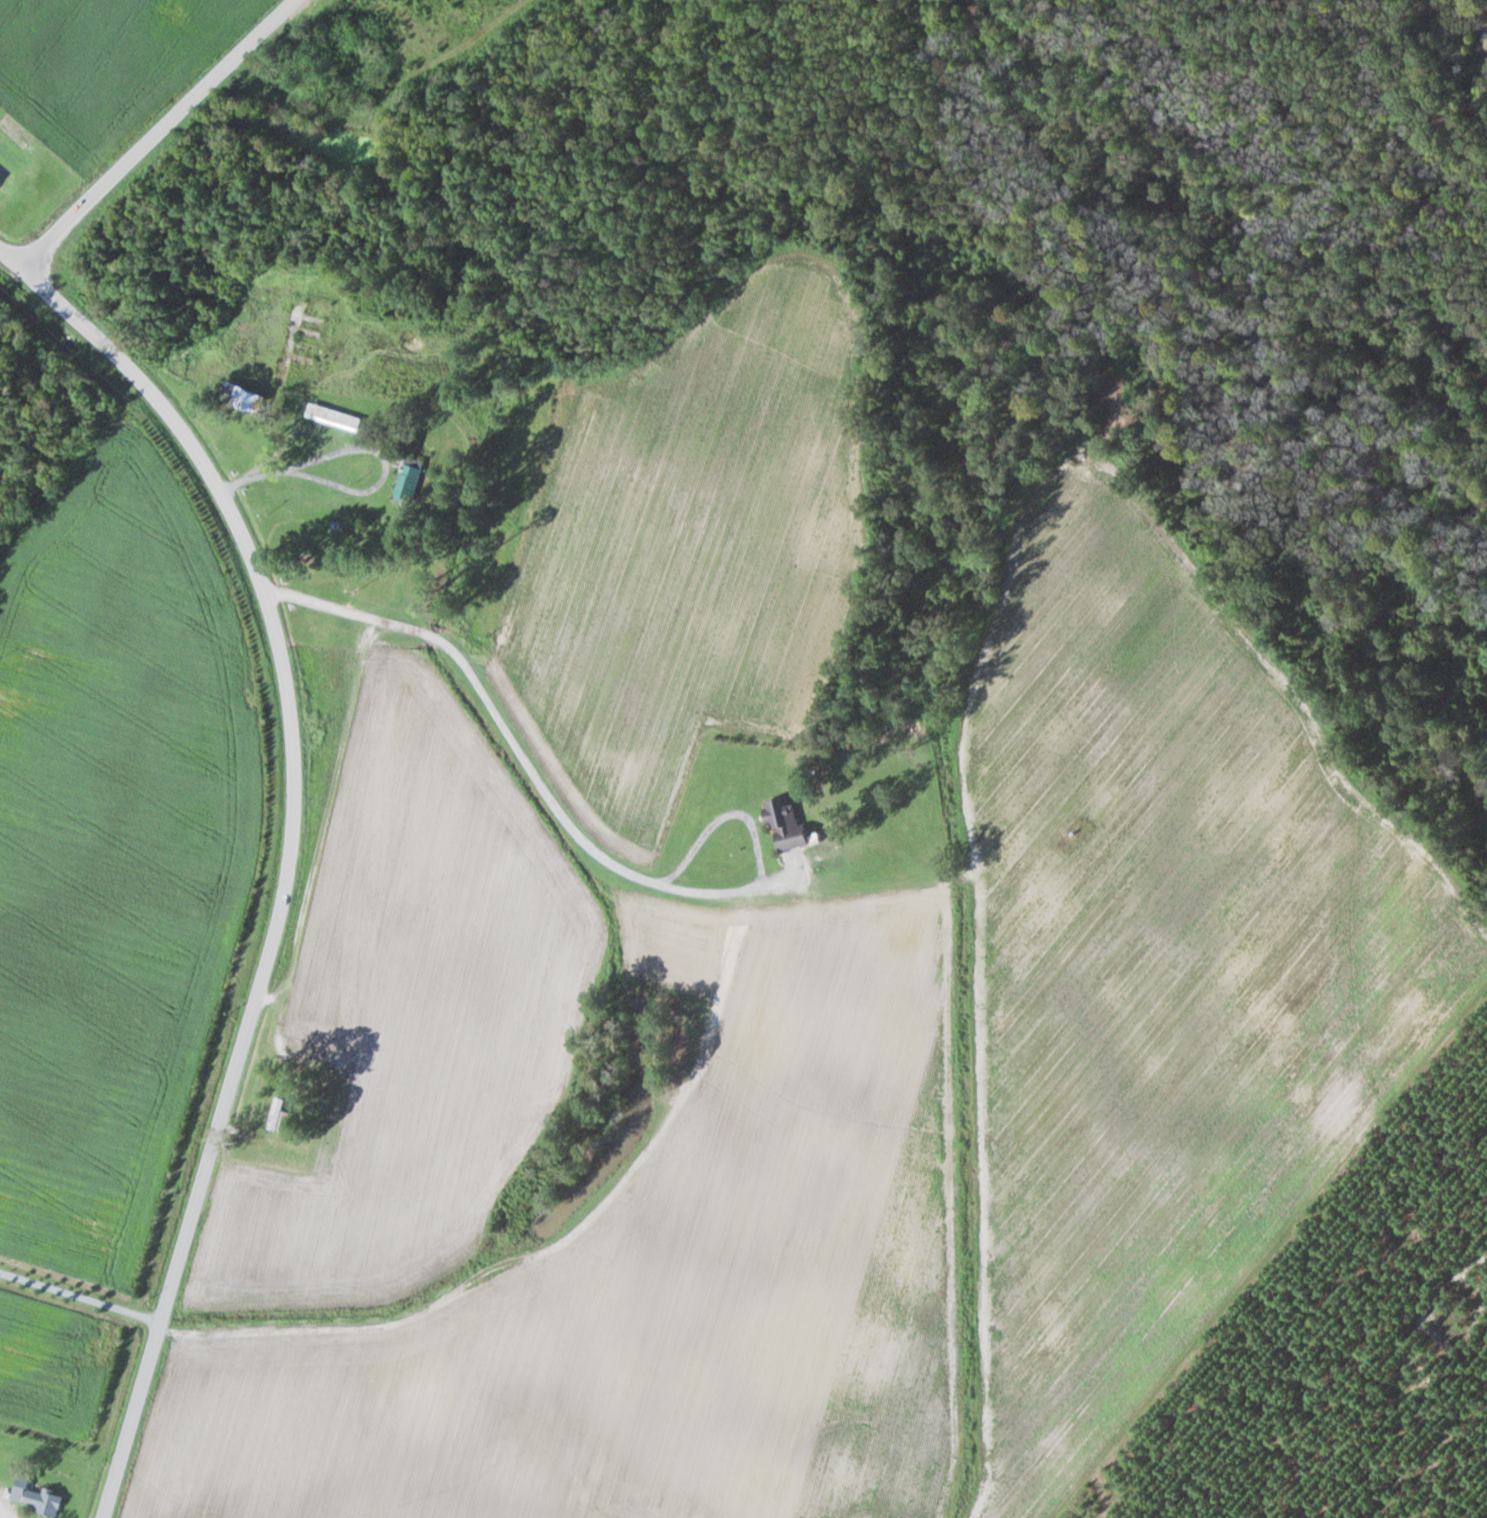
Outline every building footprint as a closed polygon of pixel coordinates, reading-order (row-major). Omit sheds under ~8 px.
[(283,340),(296,342),(303,301),(289,299),(283,340)] [(263,397),(224,380),(216,400),(255,416),(263,397)] [(359,431),(362,417),(308,403),(305,417),(359,431)] [(423,461),(404,456),(393,497),(412,502),(423,461)] [(802,845),(793,796),(764,801),(773,851),(802,845)] [(286,1099),(275,1096),(266,1128),(278,1131),(286,1099)] [(40,1492),(23,1488),(19,1506),(57,1515),(62,1494),(41,1489),(40,1492)]
